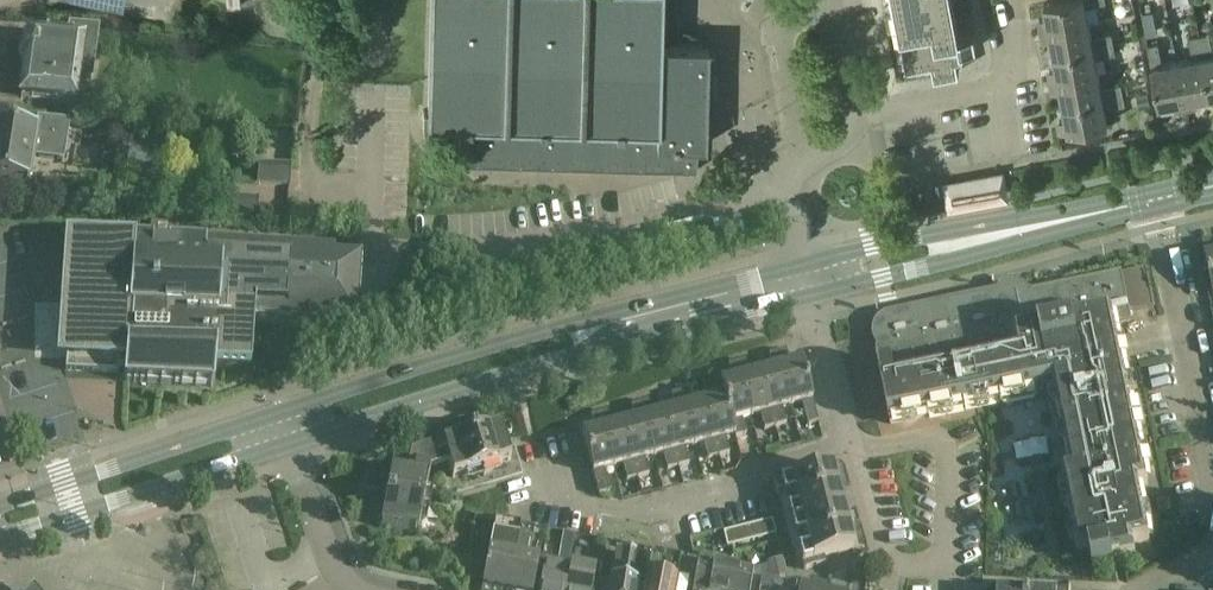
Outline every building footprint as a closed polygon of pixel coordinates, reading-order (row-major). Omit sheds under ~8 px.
[(428,110),(423,110),(423,117),(423,128),(460,129),(459,165),(697,171),(697,145),(705,146),(708,46),(661,44),(662,0),(431,0),(428,110)] [(907,69),(932,64),(934,77),(959,72),(955,50),(961,49),(977,46),(978,46),(975,32),(960,35),(953,0),(894,0),(907,69)] [(1088,22),(1085,6),(1105,3),(1105,0),(1062,0),(1043,4),(1046,18),(1037,20),(1040,31),(1088,22)] [(1088,22),(1040,31),(1042,42),(1050,40),(1053,55),(1113,43),(1111,33),(1091,37),(1088,22)] [(19,47),(18,54),(22,59),(26,59),(20,98),(71,105),(73,91),(87,93),(88,85),(92,85),(99,33),(68,29),(66,44),(28,39),(28,44),(24,43),(19,47)] [(1198,36),(1210,95),(1212,95),(1212,54),(1209,34),(1198,36)] [(1192,57),(1177,60),(1185,110),(1197,107),(1195,98),(1210,95),(1198,36),(1188,38),(1192,57)] [(1113,43),(1053,55),(1056,70),(1047,71),(1049,81),(1097,71),(1095,58),(1115,54),(1113,43)] [(1158,43),(1147,45),(1159,105),(1173,102),(1175,112),(1185,110),(1177,60),(1162,63),(1158,43)] [(1098,73),(1049,82),(1051,93),(1060,91),(1062,106),(1122,94),(1132,92),(1130,82),(1120,84),(1100,88),(1098,73)] [(1151,105),(1149,91),(1137,93),(1140,107),(1151,105)] [(1065,120),(1057,122),(1059,133),(1108,124),(1105,108),(1124,104),(1122,94),(1062,106),(1065,120)] [(38,122),(36,132),(0,126),(0,179),(30,184),(34,156),(62,161),(68,127),(38,122)] [(237,133),(236,136),(237,139),(239,142),(242,144),(246,144),(249,142),(251,140),(251,136),(251,133),(249,130),(246,129),(242,129),(239,130),(237,133)] [(291,167),(258,165),(256,185),(289,187),(290,179),(291,167)] [(1004,189),(1001,175),(944,186),(948,209),(1006,199),(1015,198),(1013,188),(1004,189)] [(258,201),(225,198),(224,219),(257,221),(258,201)] [(59,291),(59,302),(74,303),(73,321),(71,321),(70,322),(68,323),(66,324),(65,325),(64,327),(64,329),(64,331),(64,332),(65,334),(66,336),(67,337),(68,338),(70,339),(72,339),(71,360),(66,360),(65,371),(117,375),(117,372),(118,372),(124,373),(123,382),(124,382),(213,388),(214,370),(248,373),(251,341),(251,339),(252,322),(356,329),(358,304),(360,263),(333,261),(333,254),(177,244),(167,243),(167,249),(152,248),(153,242),(149,242),(63,236),(62,255),(59,291)] [(1202,243),(1212,297),(1212,251),(1211,241),(1202,243)] [(873,331),(873,334),(873,337),(874,341),(875,344),(877,347),(879,349),(882,352),(885,354),(888,355),(892,356),(895,356),(898,356),(900,367),(893,369),(892,365),(878,368),(878,369),(890,424),(1001,401),(1036,394),(1053,390),(1072,479),(1063,481),(1078,556),(1090,554),(1093,567),(1112,562),(1112,561),(1136,556),(1133,544),(1141,543),(1151,541),(1139,486),(1148,484),(1131,401),(1114,321),(1130,317),(1129,312),(1122,280),(1121,274),(1033,293),(1017,296),(1002,286),(998,291),(959,299),(889,314),(886,315),(885,315),(883,316),(882,317),(880,318),(878,321),(876,324),(874,327),(873,331)] [(785,350),(776,352),(790,406),(801,403),(807,425),(817,422),(800,360),(788,363),(785,350)] [(771,368),(760,371),(775,427),(785,424),(781,409),(790,406),(776,352),(768,355),(771,368)] [(744,361),(736,363),(750,417),(759,415),(764,430),(775,427),(760,371),(748,374),(744,361)] [(741,420),(750,417),(736,363),(727,365),(731,379),(720,381),(734,436),(735,438),(745,435),(741,420)] [(715,398),(703,401),(718,457),(729,454),(724,438),(734,436),(720,381),(711,384),(715,398)] [(688,390),(679,392),(694,446),(703,444),(707,459),(718,457),(703,401),(692,404),(688,390)] [(684,449),(694,446),(679,392),(671,395),(675,409),(663,412),(678,468),(689,465),(684,449)] [(645,402),(641,403),(654,457),(662,455),(667,470),(678,468),(663,412),(652,415),(648,401),(645,402)] [(634,420),(624,422),(637,479),(645,477),(648,476),(645,463),(644,460),(645,459),(654,457),(641,403),(631,406),(634,420)] [(600,414),(613,468),(622,466),(627,482),(637,479),(624,422),(611,425),(608,412),(600,414)] [(594,430),(581,433),(598,496),(609,493),(603,471),(613,468),(600,414),(591,417),(594,430)] [(380,528),(379,537),(386,538),(388,529),(417,535),(430,469),(447,464),(451,479),(510,462),(502,435),(511,433),(508,422),(409,451),(405,472),(392,470),(380,528)] [(853,550),(831,468),(802,476),(800,470),(772,477),(777,497),(785,495),(804,569),(825,564),(823,558),(853,550)] [(771,521),(723,534),(726,549),(737,546),(776,536),(772,521),(771,521)] [(482,588),(492,589),(507,589),(516,539),(491,534),(488,556),(482,588)] [(577,536),(574,551),(589,553),(592,538),(577,536)] [(507,589),(532,589),(537,565),(525,563),(529,541),(517,539),(516,539),(507,589)] [(561,550),(560,559),(569,560),(571,552),(561,550)] [(574,551),(572,566),(575,566),(586,568),(589,553),(574,551)] [(644,589),(674,589),(674,587),(678,568),(677,568),(680,556),(665,553),(662,565),(650,562),(646,581),(644,589)] [(611,584),(636,588),(641,559),(616,555),(611,584)] [(782,559),(767,563),(772,580),(786,576),(782,559)] [(692,589),(756,589),(758,580),(751,579),(753,571),(697,561),(692,589)] [(570,565),(564,564),(563,570),(543,566),(539,589),(565,589),(570,565)] [(570,565),(565,589),(593,589),(592,589),(594,575),(574,572),(575,566),(572,566),(570,565)] [(759,589),(766,589),(772,589),(773,580),(761,579),(759,589)]
